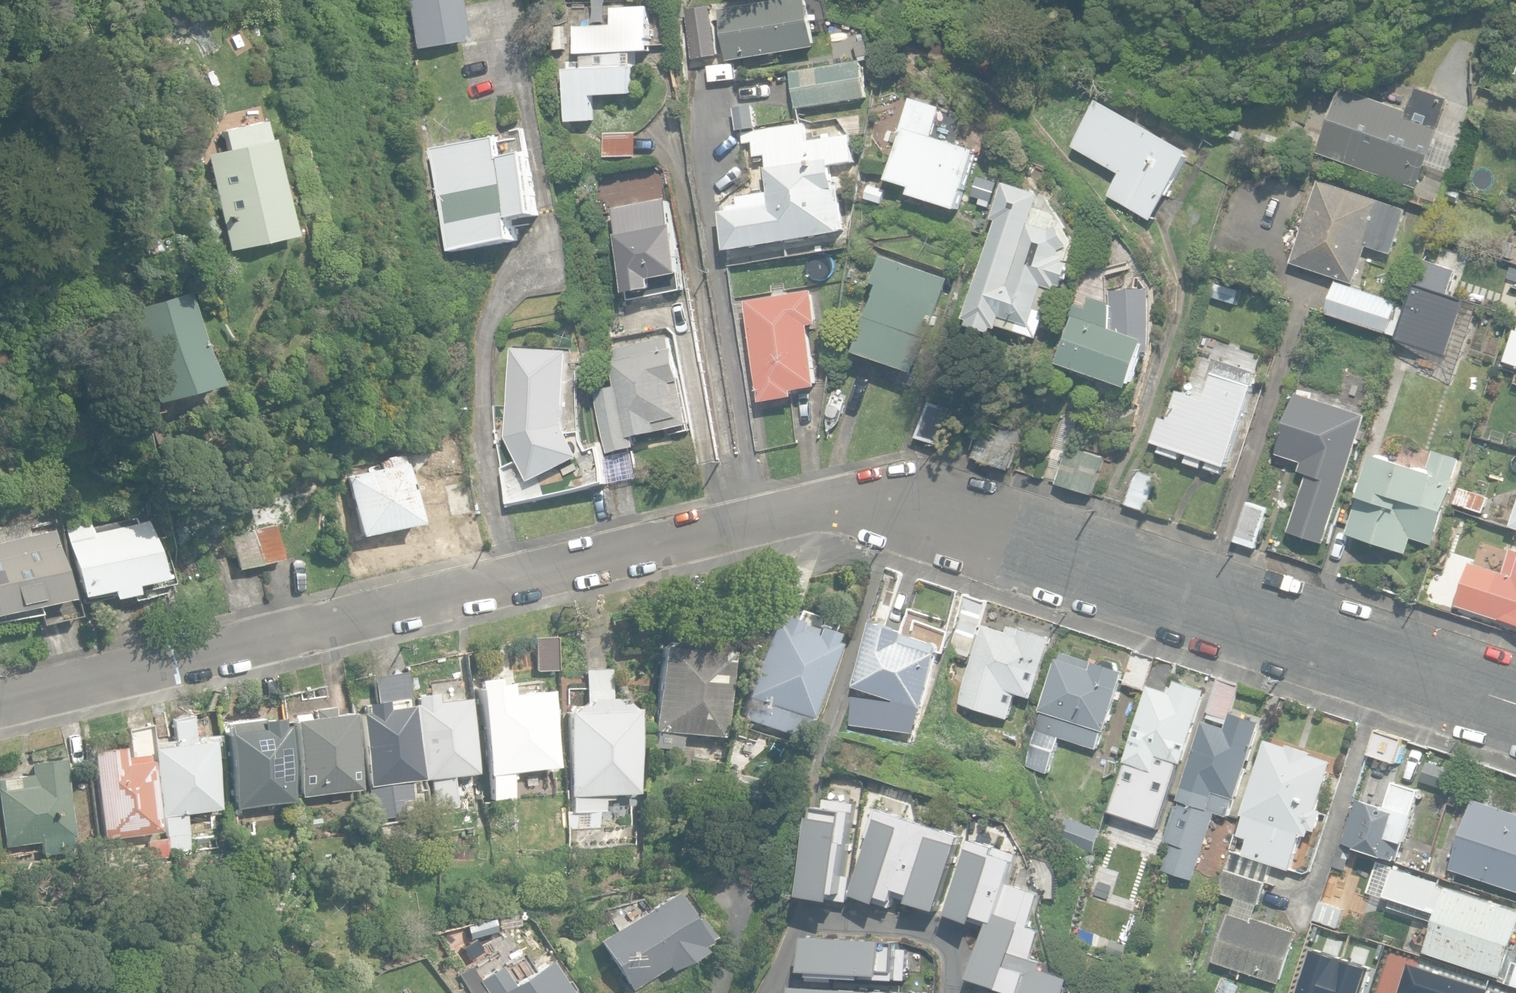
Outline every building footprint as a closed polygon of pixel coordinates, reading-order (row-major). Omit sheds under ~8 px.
[(168,11),(161,0),(151,0),(148,2),(158,17),(168,11)] [(412,49),(466,40),(459,0),(403,0),(412,49)] [(729,63),(816,49),(806,0),(775,0),(776,4),(720,13),(729,63)] [(565,70),(568,122),(595,121),(594,97),(635,95),(634,67),(626,67),(625,53),(652,51),(650,6),(612,8),(613,25),(576,27),(578,55),(583,54),(583,69),(565,70)] [(160,24),(171,39),(191,25),(180,10),(160,24)] [(794,71),(799,110),(868,100),(863,61),(794,71)] [(1319,153),(1420,189),(1428,166),(1453,175),(1468,130),(1443,122),(1451,101),(1417,89),(1409,112),(1341,88),(1319,153)] [(910,195),(959,210),(978,151),(933,137),(942,108),(913,99),(888,180),(913,187),(910,195)] [(1109,195),(1152,221),(1191,154),(1100,101),(1073,147),(1121,174),(1109,195)] [(735,108),(739,131),(758,128),(754,105),(735,108)] [(722,213),(728,250),(846,230),(839,185),(835,186),(831,166),(856,162),(851,135),(808,142),(805,123),(744,133),(745,144),(754,143),(756,157),(767,156),(770,168),(767,168),(771,192),(739,198),(740,205),(731,206),(732,211),(722,213)] [(206,154),(228,250),(295,235),(273,138),(269,139),(266,124),(223,133),(227,149),(206,154)] [(635,131),(606,132),(607,155),(635,154),(635,131)] [(435,150),(453,252),(518,240),(515,219),(538,215),(528,153),(503,158),(500,138),(435,150)] [(1485,194),(1502,199),(1507,184),(1489,179),(1485,194)] [(1291,263),(1355,284),(1367,247),(1393,255),(1408,210),(1319,181),(1306,221),(1295,218),(1292,229),(1301,233),(1291,263)] [(994,327),(1038,338),(1054,289),(1058,290),(1059,285),(1065,287),(1072,265),(1067,263),(1074,241),(1049,200),(1041,198),(1042,195),(1005,183),(994,219),(999,221),(968,319),(972,320),(970,326),(992,333),(994,327)] [(1445,200),(1458,205),(1462,193),(1449,189),(1445,200)] [(1442,215),(1452,219),(1456,207),(1446,204),(1442,215)] [(616,216),(620,236),(611,238),(623,297),(653,292),(651,280),(682,275),(668,206),(616,216)] [(377,217),(378,230),(386,229),(386,217),(377,217)] [(858,352),(917,373),(950,279),(883,255),(873,283),(881,286),(858,352)] [(1418,281),(1450,293),(1458,270),(1426,259),(1418,281)] [(1327,313),(1389,333),(1396,312),(1399,302),(1337,282),(1327,313)] [(1212,298),(1236,305),(1240,290),(1216,283),(1212,298)] [(1429,349),(1463,360),(1477,317),(1461,312),(1465,301),(1418,285),(1398,340),(1429,349)] [(1058,363),(1133,388),(1144,353),(1154,353),(1152,289),(1110,291),(1110,301),(1091,296),(1088,307),(1075,303),(1072,315),(1074,316),(1058,363)] [(746,302),(763,402),(797,397),(796,391),(821,387),(810,325),(819,324),(814,291),(746,302)] [(126,311),(153,402),(218,383),(191,292),(126,311)] [(1389,333),(1397,336),(1404,314),(1396,312),(1389,333)] [(596,392),(610,453),(639,447),(637,438),(693,426),(676,348),(673,348),(671,337),(648,342),(645,326),(610,334),(616,363),(606,365),(608,376),(616,375),(619,387),(596,392)] [(1388,371),(1418,381),(1429,349),(1398,340),(1388,371)] [(1206,468),(1223,475),(1255,387),(1252,386),(1257,373),(1238,366),(1243,352),(1225,346),(1205,401),(1178,391),(1168,420),(1162,418),(1153,442),(1162,445),(1159,453),(1180,460),(1183,452),(1189,454),(1186,463),(1202,469),(1205,460),(1209,461),(1206,468)] [(579,456),(578,454),(564,425),(568,352),(513,348),(508,437),(530,481),(578,457),(579,456)] [(1292,527),(1327,538),(1367,416),(1297,393),(1277,454),(1303,462),(1300,472),(1309,475),(1292,527)] [(917,438),(939,445),(950,409),(928,403),(917,438)] [(972,459),(1010,471),(1022,435),(985,422),(972,459)] [(1057,484),(1093,495),(1105,456),(1069,445),(1057,484)] [(601,449),(578,454),(579,456),(578,457),(584,488),(608,483),(601,449)] [(609,484),(637,479),(633,451),(604,456),(609,484)] [(1348,534),(1407,553),(1412,538),(1434,545),(1455,479),(1452,478),(1458,459),(1437,452),(1431,471),(1374,453),(1348,534)] [(347,475),(359,536),(420,524),(408,462),(404,463),(403,456),(379,461),(380,468),(347,475)] [(1126,505),(1146,512),(1157,477),(1138,470),(1126,505)] [(460,507),(462,515),(473,513),(468,481),(445,485),(449,509),(460,507)] [(1454,503),(1484,513),(1489,498),(1459,488),(1454,503)] [(1236,541),(1255,547),(1268,508),(1249,502),(1236,541)] [(68,597),(52,530),(28,535),(25,520),(0,526),(0,613),(68,597)] [(106,590),(108,598),(133,593),(131,584),(159,578),(147,521),(117,528),(116,521),(90,527),(88,522),(78,524),(80,534),(66,537),(78,596),(106,590)] [(254,540),(260,564),(284,558),(278,535),(254,540)] [(260,564),(254,540),(232,545),(238,568),(260,564)] [(1515,625),(1515,549),(1512,547),(1505,572),(1470,561),(1456,606),(1515,625)] [(951,650),(971,657),(988,602),(967,595),(951,650)] [(740,717),(801,738),(834,642),(829,641),(832,632),(813,626),(810,634),(793,628),(795,621),(777,615),(774,623),(769,621),(744,695),(747,696),(740,717)] [(853,723),(916,732),(942,653),(905,641),(908,632),(876,622),(855,686),(896,699),(895,702),(857,697),(853,723)] [(960,704),(1009,719),(1017,693),(1034,699),(1054,637),(1023,628),(1022,630),(1009,626),(1007,631),(986,625),(960,704)] [(652,729),(721,736),(729,650),(723,650),(718,644),(710,643),(706,637),(684,635),(678,640),(670,640),(664,645),(660,644),(652,729)] [(535,638),(537,670),(557,670),(556,637),(535,638)] [(1025,763),(1048,771),(1059,737),(1096,748),(1097,743),(1103,745),(1127,671),(1124,671),(1121,663),(1106,658),(1099,661),(1060,649),(1041,706),(1044,707),(1025,763)] [(1125,684),(1147,690),(1157,657),(1135,650),(1125,684)] [(1115,792),(1146,803),(1148,797),(1166,803),(1179,764),(1183,765),(1208,690),(1179,680),(1176,688),(1171,687),(1179,664),(1160,658),(1115,792)] [(566,828),(599,828),(598,810),(606,810),(606,798),(613,798),(613,794),(638,793),(635,706),(629,706),(624,702),(616,702),(614,696),(611,696),(609,667),(585,670),(586,703),(575,704),(569,711),(566,712),(569,796),(572,796),(572,811),(566,811),(566,828)] [(357,711),(372,818),(402,814),(400,801),(410,800),(407,781),(420,779),(405,669),(373,673),(377,701),(361,703),(362,711),(357,711)] [(488,775),(491,799),(513,797),(510,771),(554,767),(545,690),(539,690),(538,679),(500,683),(499,678),(481,680),(481,684),(475,685),(484,775),(488,775)] [(1209,712),(1228,719),(1240,684),(1220,678),(1209,712)] [(431,778),(452,775),(476,772),(466,697),(437,701),(436,692),(415,695),(416,704),(413,704),(423,779),(431,778)] [(332,712),(331,705),(312,708),(313,715),(289,719),(299,796),(357,788),(346,710),(332,712)] [(1163,870),(1194,880),(1215,812),(1227,816),(1233,797),(1238,799),(1263,723),(1233,713),(1228,728),(1205,720),(1166,841),(1172,843),(1163,870)] [(153,746),(161,816),(220,809),(212,740),(197,742),(193,716),(173,719),(176,743),(153,746)] [(229,807),(230,816),(239,815),(239,808),(292,803),(283,724),(276,725),(275,716),(223,721),(232,807),(229,807)] [(92,751),(103,839),(160,832),(150,760),(154,760),(149,727),(128,730),(132,755),(124,756),(123,746),(92,751)] [(652,748),(680,750),(682,734),(654,731),(652,748)] [(1371,755),(1398,764),(1406,740),(1379,731),(1371,755)] [(1243,849),(1290,865),(1302,828),(1309,830),(1311,824),(1317,826),(1324,805),(1317,803),(1332,756),(1268,735),(1243,809),(1246,810),(1239,830),(1248,833),(1243,849)] [(43,855),(72,850),(70,837),(74,836),(62,758),(29,763),(31,773),(0,778),(0,818),(4,846),(41,840),(43,855)] [(1447,790),(1453,770),(1427,761),(1421,781),(1447,790)] [(456,806),(452,775),(431,778),(435,809),(456,806)] [(1386,808),(1410,815),(1419,790),(1395,782),(1386,808)] [(843,901),(857,803),(827,798),(825,806),(818,805),(805,895),(843,901)] [(1515,889),(1515,813),(1475,800),(1466,830),(1458,828),(1454,841),(1462,843),(1453,869),(1515,889)] [(1347,843),(1397,859),(1410,817),(1360,801),(1347,843)] [(883,810),(855,895),(882,902),(883,897),(894,901),(896,897),(939,911),(963,837),(883,810)] [(1090,854),(1100,828),(1060,812),(1050,838),(1090,854)] [(165,816),(169,852),(190,850),(185,814),(165,816)] [(307,819),(308,828),(320,827),(319,818),(307,819)] [(1040,893),(1010,883),(1017,860),(997,853),(999,846),(975,838),(950,914),(977,923),(979,917),(992,921),(972,981),(1010,992),(1066,992),(1071,978),(1040,968),(1042,962),(1031,959),(1041,930),(1029,926),(1040,893)] [(146,844),(148,860),(169,857),(168,842),(146,844)] [(1349,865),(1354,848),(1340,843),(1335,861),(1349,865)] [(129,861),(147,859),(145,846),(127,848),(129,861)] [(1238,869),(1242,858),(1231,854),(1228,866),(1238,869)] [(1502,979),(1515,937),(1515,911),(1441,886),(1442,882),(1395,866),(1385,896),(1392,898),(1389,906),(1435,921),(1425,953),(1502,979)] [(1219,893),(1258,906),(1267,882),(1228,869),(1219,893)] [(597,939),(629,988),(665,965),(668,969),(700,949),(697,944),(705,939),(703,936),(707,933),(696,915),(690,919),(672,891),(597,939)] [(1316,920),(1340,928),(1346,908),(1322,900),(1316,920)] [(1215,961),(1282,983),(1298,932),(1254,918),(1253,921),(1230,914),(1215,961)] [(1309,944),(1320,947),(1326,928),(1315,925),(1309,944)] [(908,976),(910,944),(891,943),(891,940),(812,935),(810,970),(908,976)] [(1492,990),(1394,958),(1396,952),(1386,949),(1376,980),(1375,990),(1384,992),(1491,992),(1492,990)] [(486,992),(569,992),(547,959),(511,982),(499,965),(477,980),(486,992)] [(1515,986),(1515,961),(1513,960),(1506,982),(1515,986)] [(1160,992),(1162,992),(1166,982),(1147,976),(1143,988),(1160,992)] [(879,992),(879,989),(800,985),(799,992),(888,992),(879,992)]
